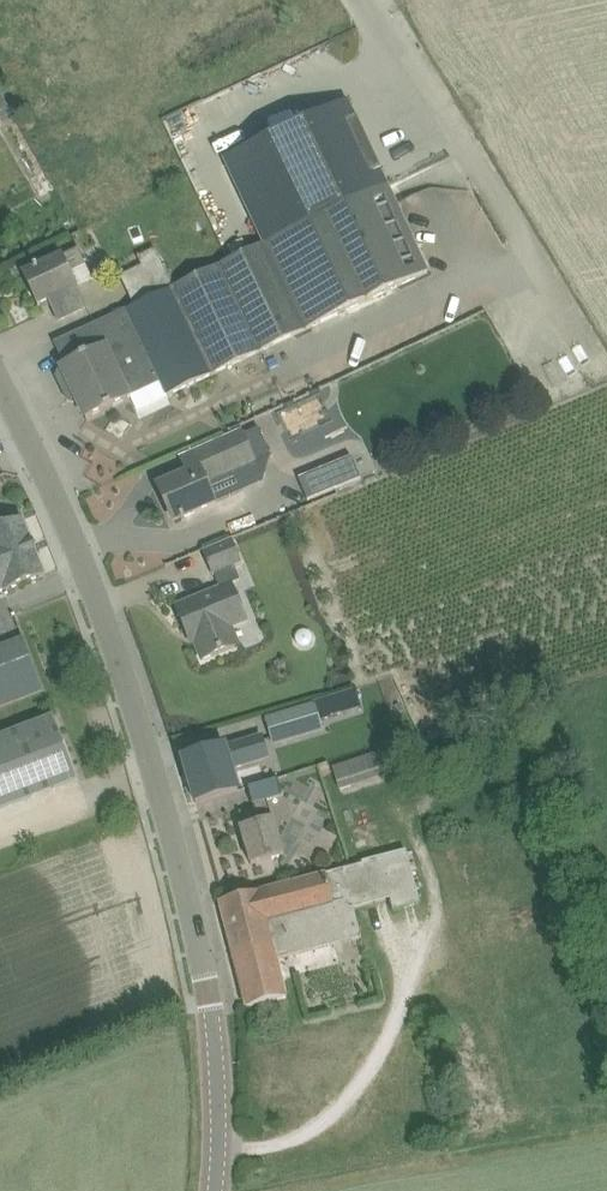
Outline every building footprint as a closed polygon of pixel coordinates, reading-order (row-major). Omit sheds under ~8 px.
[(1,121),(13,115),(0,92),(0,119),(1,121)] [(168,396),(209,376),(300,333),(429,274),(390,190),(346,101),(226,160),(266,247),(80,331),(80,332),(93,326),(102,346),(64,364),(61,366),(63,369),(59,371),(56,377),(68,400),(73,403),(78,400),(87,419),(108,409),(130,399),(130,398),(130,397),(146,390),(161,383),(167,396),(168,396)] [(86,265),(78,248),(23,275),(39,307),(49,301),(58,321),(87,308),(70,273),(86,265)] [(120,276),(133,304),(172,286),(160,261),(155,249),(137,257),(141,267),(120,276)] [(216,503),(209,488),(258,467),(243,431),(182,458),(189,473),(158,486),(174,521),(181,518),(182,521),(185,519),(184,517),(216,503)] [(298,480),(307,502),(361,480),(352,458),(298,480)] [(0,529),(0,593),(45,576),(23,520),(0,529)] [(215,576),(235,567),(242,564),(232,539),(203,551),(213,576),(215,576)] [(195,642),(204,663),(241,647),(233,626),(247,620),(232,584),(176,607),(187,633),(191,643),(195,642)] [(300,632),(297,635),(296,640),(297,644),(301,646),(305,647),(309,646),(312,642),(313,638),(311,634),(308,631),(304,630),(300,632)] [(0,648),(0,707),(43,690),(24,639),(0,648)] [(266,717),(274,745),(333,727),(325,698),(266,717)] [(78,780),(54,717),(0,738),(0,810),(78,780)] [(183,758),(196,803),(237,791),(230,768),(265,757),(259,738),(222,749),(221,746),(206,751),(183,758)] [(333,768),(340,791),(397,772),(390,749),(333,768)] [(283,796),(278,779),(248,788),(258,823),(241,828),(251,865),(285,856),(274,819),(272,819),(267,801),(283,796)] [(276,960),(362,939),(355,909),(391,899),(394,911),(420,904),(406,851),(362,863),(363,865),(329,874),(220,902),(247,1008),(286,998),(276,960)]
